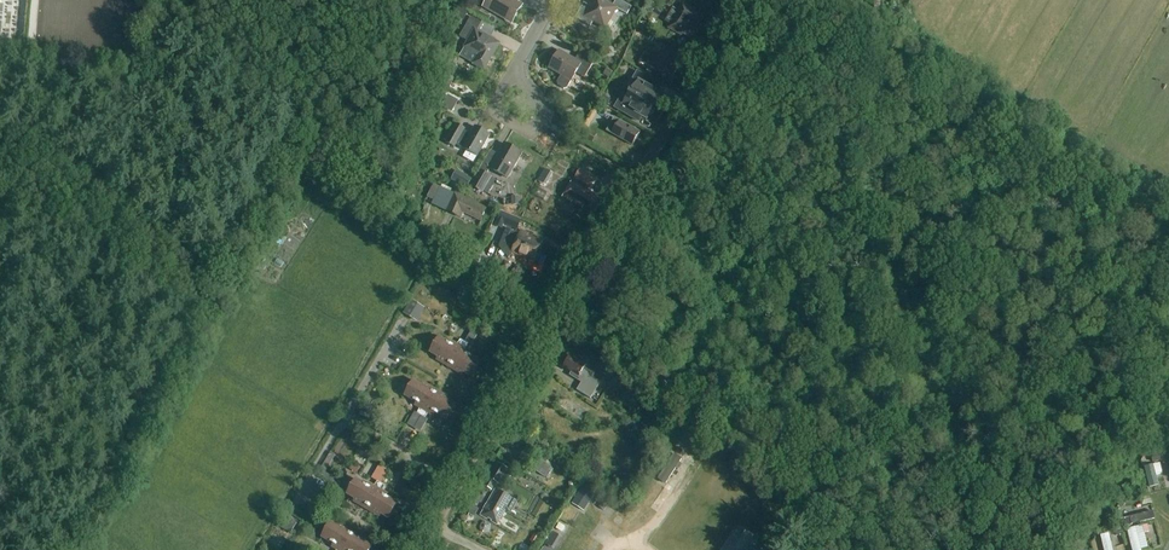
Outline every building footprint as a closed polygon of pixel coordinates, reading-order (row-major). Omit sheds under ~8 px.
[(484,7),(514,24),(523,8),(512,1),(512,0),(488,0),(484,7)] [(583,3),(575,18),(590,27),(592,22),(604,29),(615,9),(625,15),(630,7),(618,0),(615,0),(612,6),(601,0),(594,0),(590,7),(583,3)] [(698,27),(703,19),(704,17),(690,8),(690,7),(682,3),(678,11),(673,8),(665,21),(670,24),(667,28),(682,36),(683,34),(694,40),(701,28),(698,27)] [(465,21),(470,13),(460,8),(455,16),(465,21)] [(484,71),(499,44),(477,31),(482,24),(471,17),(459,37),(467,42),(464,48),(461,54),(461,57),(472,64),(484,71)] [(609,29),(616,33),(620,25),(613,21),(609,29)] [(558,51),(548,68),(561,75),(556,83),(557,86),(564,90),(567,89),(576,73),(584,79),(594,62),(579,53),(574,61),(558,51)] [(645,53),(640,62),(655,71),(656,69),(664,73),(665,71),(673,76),(679,66),(677,65),(678,62),(660,51),(657,55),(652,53),(650,56),(645,53)] [(603,75),(610,78),(614,72),(607,68),(603,75)] [(630,92),(655,107),(661,98),(659,97),(661,94),(656,91),(660,85),(637,72),(633,79),(638,82),(632,92),(630,92)] [(655,107),(630,92),(623,104),(619,101),(614,108),(637,121),(640,115),(645,118),(647,115),(648,115),(654,107),(655,107)] [(611,99),(603,95),(599,102),(607,106),(611,99)] [(639,133),(619,121),(614,118),(606,131),(632,146),(639,133)] [(477,157),(489,135),(474,127),(470,135),(463,131),(464,130),(455,125),(451,133),(448,131),(443,141),(446,142),(445,143),(454,148),(456,145),(462,149),(466,151),(463,157),(474,163),(477,157)] [(592,143),(597,135),(586,128),(581,136),(592,143)] [(491,151),(480,170),(486,174),(489,169),(506,179),(521,154),(504,144),(498,155),(491,151)] [(552,175),(541,169),(526,196),(539,202),(541,197),(545,199),(556,178),(564,182),(569,173),(557,166),(552,175)] [(579,169),(574,178),(589,187),(594,178),(579,169)] [(487,194),(493,184),(487,181),(490,176),(486,174),(480,170),(471,186),(487,194)] [(441,188),(440,187),(433,184),(427,198),(433,200),(432,204),(461,217),(463,212),(480,220),(486,208),(455,194),(454,195),(450,193),(452,189),(442,185),(441,188)] [(595,212),(600,203),(598,202),(599,200),(581,190),(573,203),(582,208),(584,206),(595,212)] [(501,211),(495,226),(502,228),(504,223),(518,229),(522,220),(501,211)] [(532,259),(539,242),(527,237),(529,234),(522,231),(521,233),(507,228),(499,247),(507,257),(514,252),(532,259)] [(499,268),(507,273),(512,265),(504,260),(499,268)] [(403,313),(417,322),(425,308),(411,300),(403,313)] [(472,329),(465,342),(472,346),(479,333),(472,329)] [(464,342),(460,340),(455,347),(439,338),(430,353),(438,357),(437,359),(443,363),(442,363),(449,367),(464,342)] [(464,342),(449,367),(455,371),(456,370),(462,374),(463,372),(471,377),(480,362),(464,352),(468,344),(464,342)] [(457,385),(461,380),(415,355),(412,361),(457,385)] [(570,357),(563,368),(572,373),(570,376),(582,383),(577,391),(591,400),(601,383),(593,378),(595,375),(584,368),(588,362),(587,360),(583,357),(580,358),(578,361),(570,357)] [(421,416),(435,390),(429,386),(428,387),(423,384),(422,386),(413,381),(405,396),(421,405),(417,413),(421,416)] [(634,406),(643,394),(630,384),(621,397),(634,406)] [(435,390),(421,416),(425,418),(430,411),(446,420),(455,405),(446,400),(448,398),(442,395),(442,394),(435,390)] [(373,422),(377,414),(363,407),(359,415),(373,422)] [(428,420),(425,418),(421,416),(414,427),(421,431),(428,420)] [(551,467),(547,464),(546,463),(547,461),(539,456),(538,458),(537,458),(531,468),(545,477),(551,467)] [(498,463),(493,470),(483,486),(492,491),(497,483),(499,484),(508,470),(498,463)] [(380,465),(372,478),(381,483),(389,470),(380,465)] [(516,476),(526,481),(532,470),(522,465),(516,476)] [(1153,465),(1144,467),(1150,489),(1159,486),(1153,465)] [(366,509),(381,484),(377,481),(372,489),(356,479),(347,494),(355,499),(354,501),(360,504),(360,505),(366,509)] [(381,484),(366,509),(373,513),(373,512),(379,516),(380,514),(388,518),(397,503),(381,494),(385,486),(381,484)] [(594,495),(582,487),(575,498),(587,506),(594,495)] [(509,497),(495,489),(480,515),(497,524),(505,510),(502,508),(509,497)] [(603,502),(599,507),(604,511),(608,506),(603,502)] [(656,502),(653,514),(666,518),(670,506),(656,502)] [(1160,506),(1162,514),(1168,513),(1168,506),(1168,505),(1160,506)] [(473,506),(469,513),(474,516),(478,509),(473,506)] [(546,510),(543,516),(553,521),(556,514),(546,510)] [(1151,512),(1129,518),(1131,525),(1152,520),(1151,512)] [(278,526),(291,534),(297,523),(285,515),(278,526)] [(1129,522),(1127,515),(1112,518),(1114,525),(1129,522)] [(322,538),(338,547),(336,549),(342,549),(353,532),(346,528),(346,529),(340,525),(339,527),(331,522),(322,538)] [(1126,530),(1132,549),(1141,549),(1135,527),(1126,530)] [(342,549),(370,549),(372,546),(364,542),(365,540),(359,536),(353,532),(342,549)] [(535,545),(541,536),(535,532),(529,541),(535,545)] [(1100,536),(1103,549),(1113,549),(1109,534),(1100,536)]
